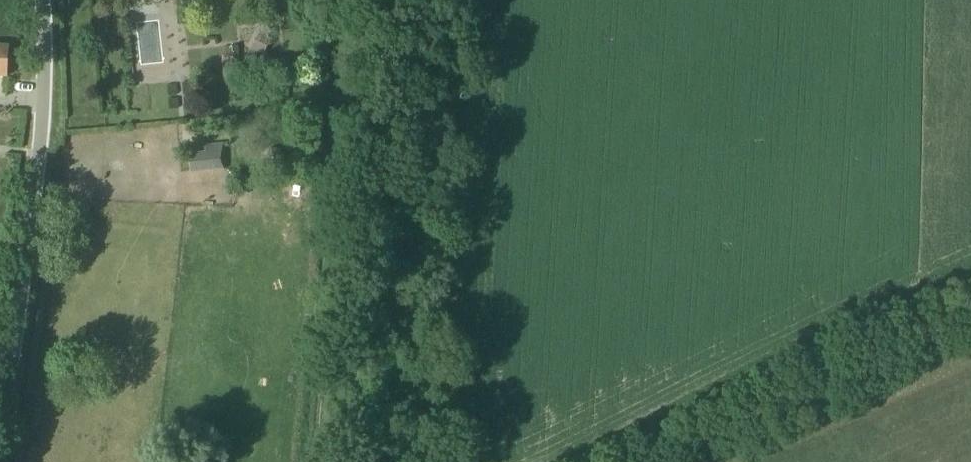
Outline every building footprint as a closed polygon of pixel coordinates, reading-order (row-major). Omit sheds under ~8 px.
[(7,76),(9,46),(0,46),(0,76),(7,76)] [(224,168),(221,144),(205,145),(206,152),(196,153),(196,146),(189,147),(192,172),(224,168)]
